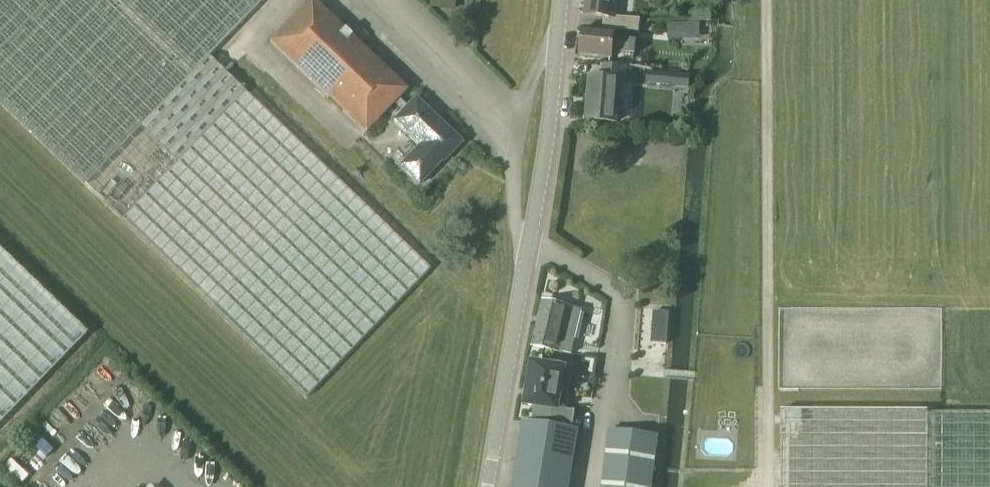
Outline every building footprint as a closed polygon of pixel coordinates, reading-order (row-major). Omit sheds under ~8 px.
[(86,182),(304,397),(427,268),(246,91),(209,55),(263,0),(0,0),(0,99),(86,182)] [(407,90),(312,0),(311,0),(270,43),(365,134),(394,104),(403,112),(393,122),(419,147),(400,167),(417,183),(449,149),(453,153),(462,143),(415,99),(406,108),(398,100),(407,90)] [(616,0),(586,0),(584,14),(604,17),(602,29),(638,33),(640,20),(614,17),(616,0)] [(649,23),(640,32),(646,38),(654,29),(649,23)] [(691,24),(689,47),(706,48),(708,25),(691,24)] [(635,54),(637,40),(614,38),(615,32),(583,29),(580,56),(612,59),(612,52),(635,54)] [(616,123),(618,94),(630,95),(631,82),(633,82),(634,70),(630,69),(602,66),(601,78),(589,77),(585,120),(616,123)] [(666,85),(667,73),(646,71),(645,83),(666,85)] [(86,334),(0,251),(0,422),(86,334)] [(543,301),(532,346),(561,352),(571,354),(582,310),(543,301)] [(532,363),(525,405),(535,406),(532,422),(533,422),(572,428),(574,411),(566,410),(572,369),(532,363)] [(781,409),(781,486),(928,486),(927,411),(927,410),(781,409)] [(927,411),(928,486),(989,486),(989,411),(927,411)] [(578,429),(572,428),(533,422),(532,422),(523,420),(513,486),(569,486),(578,429)] [(657,436),(609,430),(602,486),(651,486),(657,436)]
